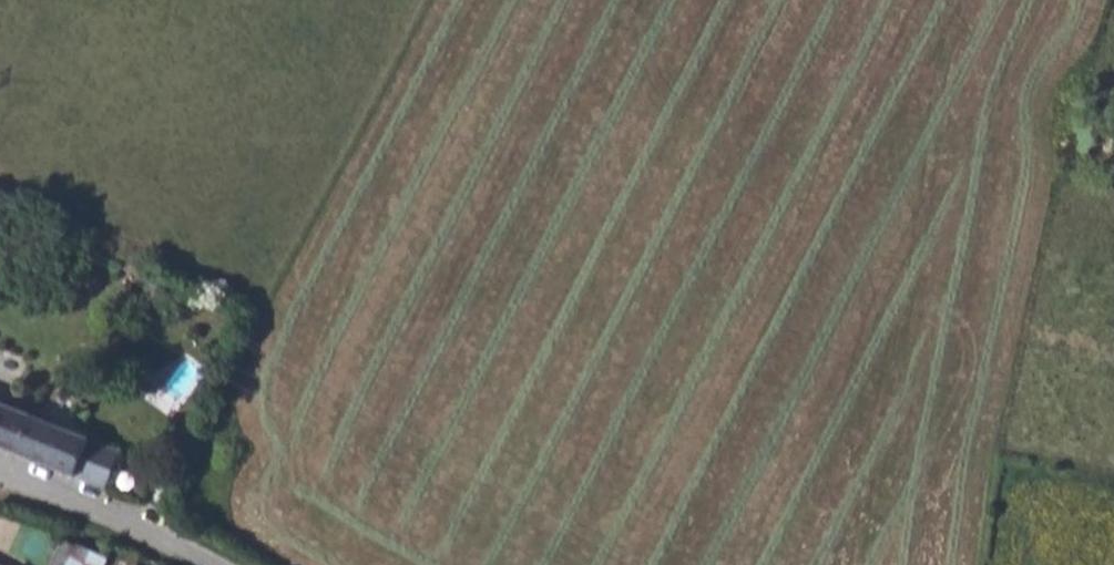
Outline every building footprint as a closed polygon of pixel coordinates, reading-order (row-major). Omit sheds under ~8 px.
[(9,393),(0,389),(0,415),(9,393)] [(27,444),(53,452),(66,416),(53,411),(9,393),(0,415),(0,432),(27,444)] [(53,452),(85,466),(99,427),(79,420),(66,416),(53,452)] [(42,511),(24,547),(51,563),(67,525),(58,519),(42,511)] [(58,519),(67,525),(51,563),(55,564),(70,564),(89,530),(60,515),(58,519)]
